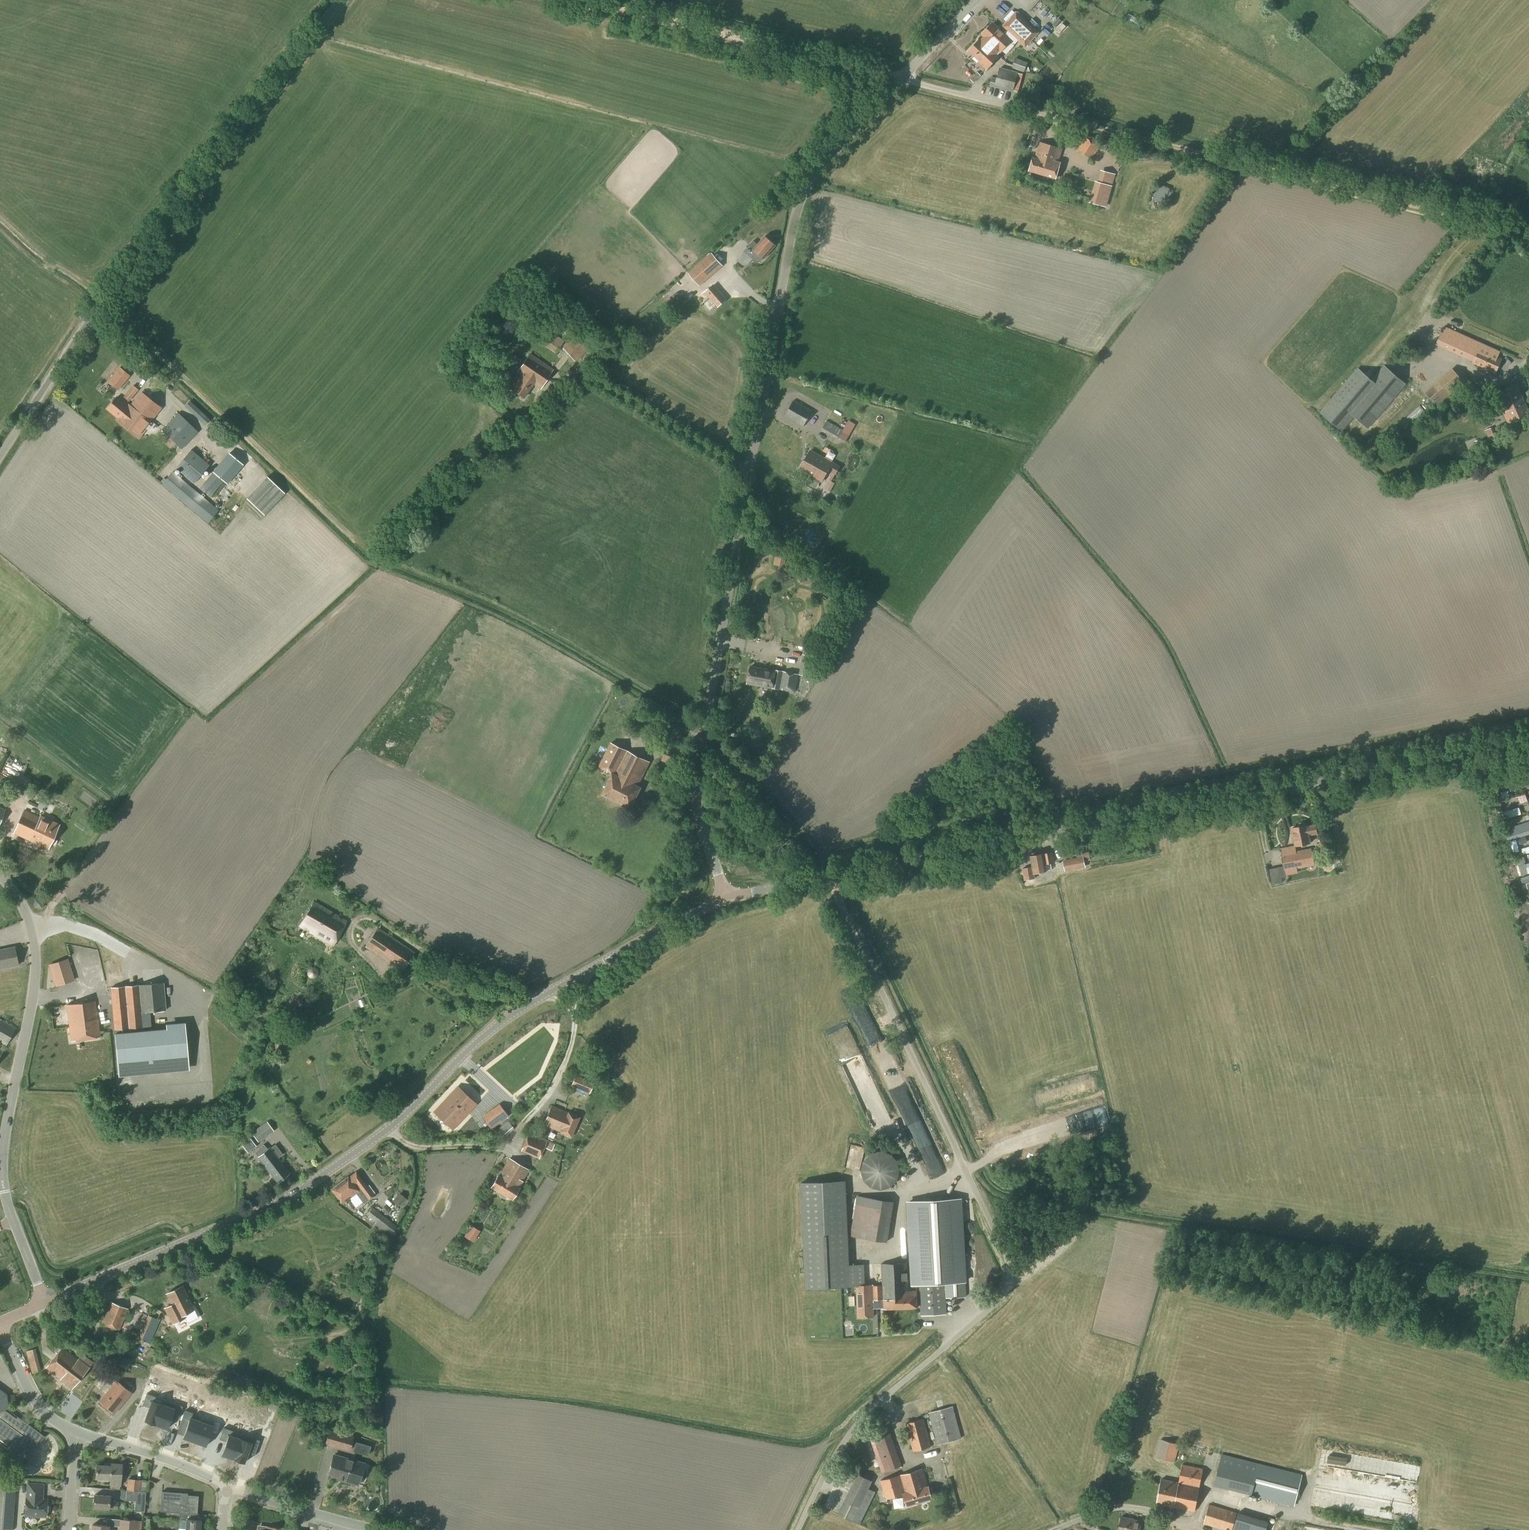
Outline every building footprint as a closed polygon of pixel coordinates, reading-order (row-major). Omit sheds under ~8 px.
[(1039,12),(1042,19),(1049,16),(1047,9),(1039,12)] [(1025,45),(1037,32),(1016,12),(1003,26),(1006,29),(1002,33),(991,23),(982,34),(985,37),(981,41),(980,40),(979,39),(968,51),(979,61),(978,62),(987,70),(1000,56),(996,53),(999,50),(1001,51),(1010,41),(1014,44),(1018,40),(1025,45)] [(1024,72),(1027,63),(1015,58),(1012,68),(1024,72)] [(1020,84),(1022,74),(1018,73),(1018,72),(999,67),(997,78),(992,77),(990,86),(1013,92),(1015,83),(1020,84)] [(975,74),(971,71),(966,76),(974,83),(981,76),(977,72),(975,74)] [(1092,159),(1100,147),(1084,137),(1076,149),(1092,159)] [(1029,172),(1037,174),(1056,179),(1060,163),(1058,162),(1062,149),(1039,142),(1035,158),(1033,157),(1029,172)] [(1074,177),(1081,180),(1083,174),(1076,171),(1074,177)] [(1095,181),(1089,203),(1106,207),(1112,186),(1095,181)] [(1163,203),(1168,191),(1157,186),(1152,198),(1163,203)] [(776,245),(765,236),(758,244),(754,241),(743,252),(752,260),(754,262),(756,262),(758,262),(760,262),(761,261),(763,259),(776,245)] [(699,286),(720,268),(723,266),(711,253),(702,261),(688,273),(699,286)] [(714,283),(704,292),(718,307),(727,299),(714,283)] [(1495,374),(1501,358),(1498,357),(1500,351),(1443,326),(1435,345),(1473,362),(1472,364),(1495,374)] [(556,355),(564,341),(550,332),(547,330),(539,343),(556,355)] [(575,362),(592,345),(579,330),(561,347),(575,362)] [(540,389),(552,369),(529,354),(516,373),(521,377),(511,391),(524,399),(533,384),(540,389)] [(1350,413),(1375,383),(1371,379),(1358,368),(1320,412),(1341,430),(1353,416),(1350,413)] [(1452,368),(1425,392),(1439,408),(1466,384),(1452,368)] [(121,387),(124,383),(113,374),(110,378),(121,387)] [(1478,392),(1485,387),(1478,377),(1470,382),(1478,392)] [(1528,414),(1528,412),(1516,384),(1494,394),(1506,423),(1528,414)] [(129,402),(139,390),(133,385),(123,397),(129,402)] [(128,407),(116,397),(106,409),(118,419),(116,421),(137,438),(150,423),(149,422),(160,408),(141,393),(130,406),(129,405),(128,407)] [(803,427),(812,411),(794,399),(785,416),(803,427)] [(204,425),(210,420),(190,400),(184,406),(204,425)] [(1411,412),(1393,423),(1398,432),(1416,421),(1411,412)] [(182,450),(198,432),(178,413),(161,431),(182,450)] [(847,428),(854,433),(860,424),(853,419),(847,428)] [(844,431),(826,420),(821,430),(839,441),(844,444),(851,433),(845,430),(844,431)] [(1489,442),(1497,439),(1493,426),(1485,430),(1489,442)] [(193,484),(210,466),(191,450),(175,468),(193,484)] [(836,475),(840,467),(832,463),(810,451),(799,470),(822,482),(828,470),(836,475)] [(215,469),(199,488),(210,498),(220,487),(222,489),(229,481),(215,469)] [(207,524),(219,510),(172,472),(161,485),(207,524)] [(264,515),(285,493),(267,476),(246,498),(264,515)] [(830,491),(835,483),(829,480),(825,488),(830,491)] [(784,567),(787,552),(776,550),(773,565),(784,567)] [(813,677),(817,657),(803,654),(799,674),(813,677)] [(775,671),(751,666),(748,683),(772,688),(772,689),(796,693),(799,674),(776,670),(775,671)] [(631,808),(641,788),(638,786),(650,762),(627,751),(611,742),(599,767),(613,774),(602,794),(631,808)] [(41,783),(36,781),(33,788),(38,791),(41,783)] [(39,818),(24,811),(13,833),(48,849),(60,825),(40,816),(39,818)] [(1306,826),(1305,824),(1304,822),(1299,823),(1298,825),(1298,827),(1292,828),(1295,846),(1310,843),(1308,835),(1317,834),(1315,825),(1307,826),(1306,826)] [(1508,824),(1502,826),(1507,840),(1528,833),(1528,830),(1527,825),(1511,831),(1508,824)] [(1297,873),(1296,869),(1314,865),(1311,849),(1282,854),(1285,871),(1286,875),(1297,873)] [(1032,867),(1022,869),(1024,881),(1035,879),(1034,874),(1046,871),(1052,870),(1051,863),(1053,863),(1051,853),(1043,854),(1030,856),(1032,867)] [(1065,872),(1086,868),(1084,857),(1063,861),(1065,872)] [(42,908),(43,900),(35,899),(34,907),(42,908)] [(342,920),(338,918),(339,917),(314,902),(300,927),(305,930),(306,928),(311,931),(310,932),(333,945),(346,921),(342,919),(342,920)] [(401,972),(415,953),(378,927),(365,947),(401,972)] [(18,966),(15,953),(14,953),(13,948),(0,951),(0,969),(18,966)] [(56,985),(74,980),(67,959),(50,965),(56,985)] [(142,1015),(142,1013),(166,1010),(164,983),(139,985),(111,988),(115,1030),(150,1025),(149,1014),(142,1015)] [(71,1041),(99,1037),(95,1001),(66,1005),(71,1041)] [(16,1028),(0,1019),(0,1043),(6,1046),(16,1028)] [(167,1029),(115,1034),(119,1074),(188,1068),(184,1025),(166,1027),(167,1029)] [(589,1094),(594,1083),(575,1075),(571,1086),(589,1094)] [(272,1093),(275,1090),(277,1089),(272,1084),(271,1085),(268,1087),(272,1093)] [(448,1105),(441,1112),(451,1121),(458,1114),(460,1116),(463,1113),(461,1110),(468,1103),(458,1094),(451,1101),(449,1099),(446,1103),(448,1105)] [(491,1129),(508,1116),(499,1104),(481,1117),(491,1129)] [(571,1137),(579,1117),(551,1105),(542,1125),(547,1127),(560,1132),(571,1137)] [(494,1133),(501,1141),(514,1129),(507,1121),(504,1124),(495,1132),(494,1133)] [(258,1142),(274,1131),(267,1122),(251,1133),(258,1142)] [(529,1134),(521,1151),(539,1159),(544,1148),(552,1151),(554,1145),(529,1134)] [(248,1153),(256,1146),(250,1138),(241,1144),(248,1153)] [(264,1152),(259,1147),(254,1152),(258,1157),(278,1183),(289,1174),(278,1158),(283,1154),(275,1144),(270,1148),(264,1152)] [(522,1182),(529,1170),(509,1158),(499,1175),(498,1175),(491,1188),(512,1200),(519,1187),(519,1188),(523,1182),(522,1182)] [(367,1186),(356,1172),(348,1177),(331,1189),(342,1204),(356,1193),(364,1204),(374,1196),(373,1194),(375,1193),(369,1185),(367,1186)] [(847,1179),(801,1181),(806,1288),(857,1286),(857,1285),(866,1285),(865,1264),(850,1264),(847,1179)] [(403,1209),(409,1200),(405,1197),(400,1193),(399,1193),(393,1201),(403,1209)] [(857,1196),(855,1204),(892,1211),(894,1202),(857,1196)] [(963,1196),(908,1199),(913,1285),(921,1284),(923,1315),(946,1314),(945,1298),(966,1296),(965,1282),(968,1281),(963,1196)] [(386,1241),(397,1226),(372,1207),(366,1215),(375,1222),(370,1229),(386,1241)] [(471,1226),(464,1236),(470,1240),(476,1229),(471,1226)] [(852,1227),(850,1236),(887,1242),(889,1233),(852,1227)] [(857,1285),(857,1286),(858,1318),(873,1317),(872,1308),(874,1308),(882,1308),(882,1309),(918,1307),(917,1290),(909,1290),(907,1262),(882,1263),(883,1284),(866,1285),(857,1285)] [(172,1325),(186,1318),(185,1314),(193,1310),(181,1287),(167,1294),(172,1304),(164,1308),(172,1325)] [(119,1331),(128,1309),(110,1302),(101,1324),(119,1331)] [(150,1345),(160,1321),(148,1315),(137,1339),(150,1345)] [(90,1343),(93,1345),(95,1341),(89,1337),(84,1344),(88,1346),(90,1343)] [(129,1353),(135,1341),(127,1337),(123,1348),(122,1350),(129,1353)] [(154,1360),(158,1351),(149,1347),(145,1356),(154,1360)] [(75,1358),(62,1348),(46,1368),(72,1389),(88,1368),(89,1368),(93,1362),(80,1352),(75,1358)] [(116,1381),(100,1401),(114,1412),(130,1393),(116,1381)] [(4,1410),(8,1409),(5,1395),(0,1391),(0,1453),(22,1469),(22,1468),(19,1466),(41,1435),(45,1438),(45,1437),(17,1416),(16,1419),(4,1410)] [(165,1403),(152,1398),(145,1419),(158,1424),(165,1403)] [(165,1403),(158,1424),(171,1428),(178,1407),(165,1403)] [(937,1445),(961,1438),(953,1406),(929,1413),(937,1445)] [(206,1419),(193,1415),(186,1436),(199,1441),(206,1419)] [(206,1419),(199,1441),(212,1445),(219,1424),(206,1419)] [(913,1452),(931,1447),(924,1419),(905,1424),(911,1446),(913,1452)] [(882,1473),(902,1466),(888,1427),(868,1434),(882,1473)] [(350,1451),(354,1437),(329,1430),(325,1444),(350,1451)] [(227,1453),(240,1457),(247,1436),(234,1432),(227,1453)] [(247,1436),(240,1457),(253,1462),(260,1440),(247,1436)] [(1174,1462),(1179,1445),(1160,1439),(1156,1457),(1174,1462)] [(355,1441),(352,1451),(368,1456),(371,1446),(355,1441)] [(1222,1454),(1213,1485),(1223,1488),(1231,1456),(1222,1454)] [(358,1485),(364,1463),(334,1455),(328,1474),(343,1479),(343,1481),(358,1485)] [(1245,1460),(1237,1492),(1290,1505),(1299,1474),(1245,1460)] [(120,1485),(121,1465),(105,1463),(105,1466),(97,1465),(96,1478),(110,1479),(110,1484),(110,1489),(119,1490),(120,1485)] [(1195,1512),(1203,1469),(1182,1464),(1178,1482),(1161,1479),(1157,1504),(1174,1507),(1174,1508),(1195,1512)] [(886,1500),(903,1494),(907,1506),(932,1499),(928,1486),(927,1486),(922,1469),(880,1481),(886,1500)] [(859,1525),(875,1492),(869,1489),(872,1481),(857,1473),(837,1514),(859,1525)] [(147,1492),(149,1481),(141,1480),(128,1479),(127,1490),(140,1491),(145,1492),(147,1492)] [(46,1517),(46,1512),(48,1512),(49,1511),(49,1510),(50,1509),(50,1507),(49,1506),(48,1505),(47,1504),(47,1500),(43,1500),(44,1483),(27,1482),(25,1498),(26,1498),(25,1515),(46,1517)] [(15,1496),(15,1486),(0,1484),(0,1529),(12,1529),(15,1496)] [(145,1492),(140,1491),(127,1490),(125,1490),(125,1500),(135,1501),(134,1506),(144,1506),(145,1501),(145,1492)] [(179,1512),(194,1514),(195,1499),(187,1498),(188,1494),(162,1492),(160,1511),(179,1513),(179,1512)] [(123,1509),(124,1503),(118,1503),(118,1502),(110,1501),(110,1496),(94,1495),(93,1508),(109,1509),(118,1510),(118,1509),(123,1509)] [(1204,1524),(1224,1529),(1233,1529),(1238,1513),(1209,1504),(1204,1524)] [(194,1514),(179,1512),(179,1513),(179,1520),(186,1520),(185,1529),(200,1529),(201,1521),(194,1520),(194,1514)] [(1118,1529),(1147,1529),(1148,1527),(1141,1525),(1142,1522),(1121,1517),(1118,1529)] [(120,1529),(137,1529),(138,1520),(120,1519),(120,1527),(120,1529)]
